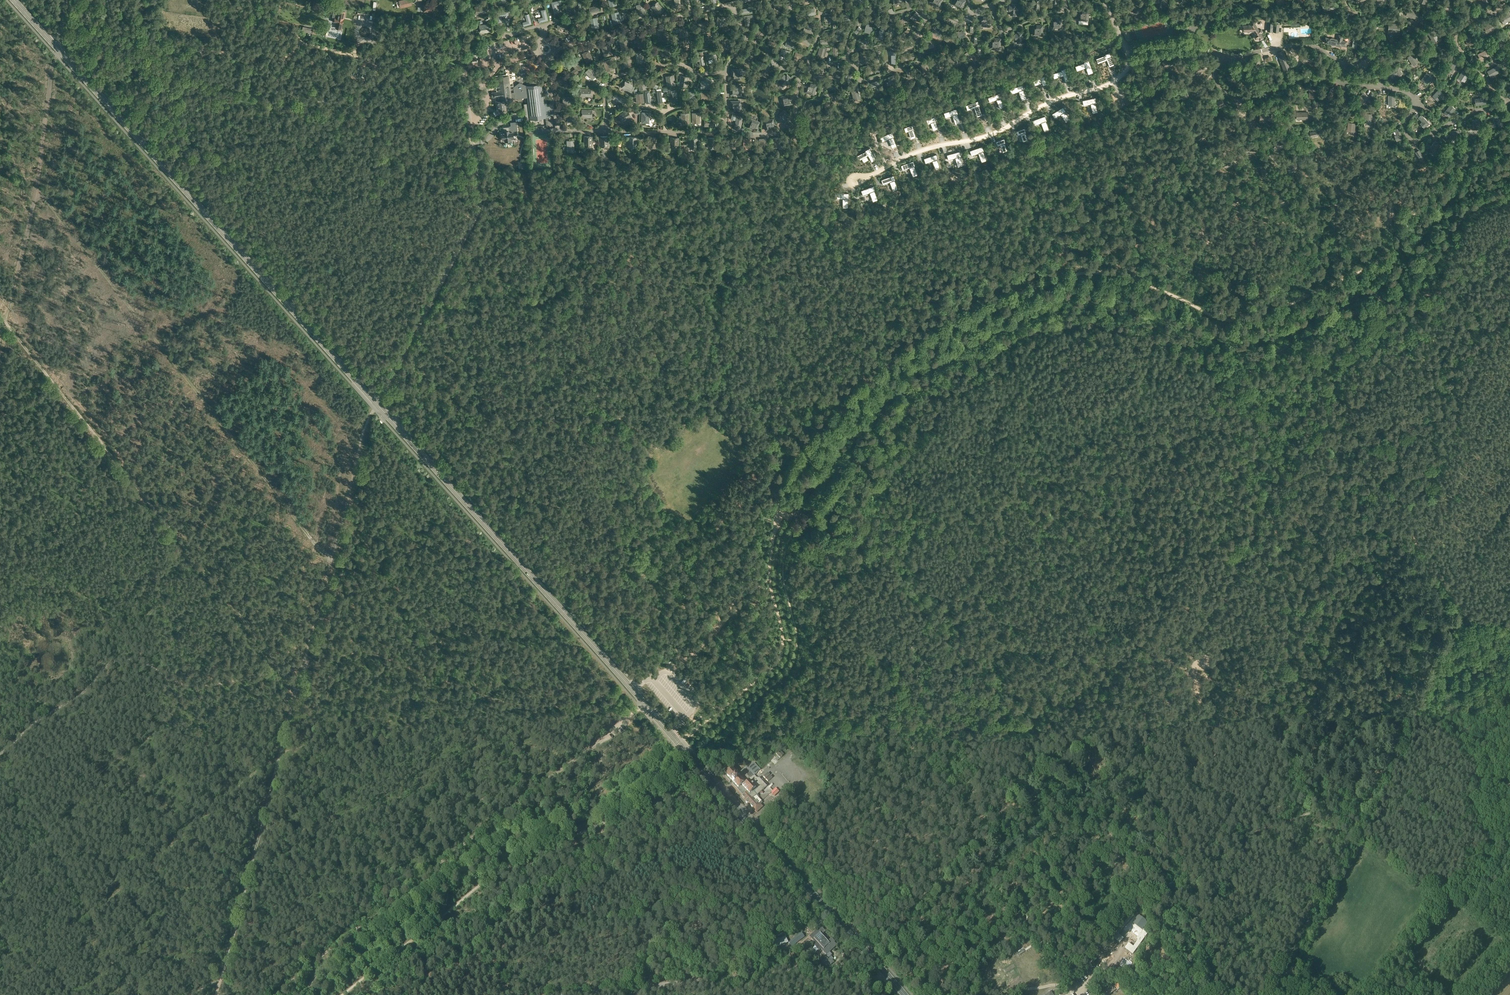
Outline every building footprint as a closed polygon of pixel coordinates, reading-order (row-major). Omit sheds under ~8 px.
[(551,2),(554,14),(558,12),(557,6),(561,5),(560,0),(559,0),(551,2)] [(589,7),(590,12),(599,10),(596,0),(594,0),(592,0),(593,6),(589,7)] [(961,9),(966,0),(955,0),(953,4),(961,9)] [(1042,0),(1032,0),(1032,5),(1034,5),(1034,10),(1040,10),(1040,5),(1042,6),(1042,0)] [(1155,2),(1158,3),(1157,7),(1161,8),(1163,4),(1165,5),(1166,0),(1156,0),(1155,2)] [(657,1),(651,6),(658,15),(664,9),(657,1)] [(1137,4),(1134,3),(1132,8),(1135,9),(1134,13),(1138,14),(1140,11),(1142,11),(1144,6),(1141,5),(1142,3),(1137,1),(1137,4)] [(1325,10),(1335,8),(1333,1),(1323,3),(1325,10)] [(1445,3),(1445,9),(1450,9),(1450,7),(1455,7),(1455,1),(1451,1),(1451,3),(1445,3)] [(424,4),(421,5),(421,7),(421,11),(424,11),(424,12),(429,11),(429,10),(432,10),(433,10),(433,6),(432,7),(431,4),(427,4),(427,3),(424,4)] [(573,3),(565,4),(568,15),(575,14),(573,3)] [(644,3),(637,5),(640,15),(647,14),(644,3)] [(1019,12),(1019,6),(1017,5),(1017,3),(1011,3),(1011,5),(1009,5),(1009,11),(1011,11),(1010,16),(1016,16),(1016,12),(1019,12)] [(485,5),(475,6),(476,14),(486,12),(485,5)] [(805,9),(806,16),(816,14),(815,8),(805,9)] [(1409,8),(1406,15),(1418,19),(1420,11),(1409,8)] [(343,19),(343,17),(344,17),(345,12),(339,11),(336,10),(334,17),(333,17),(332,21),(337,22),(336,28),(341,29),(342,23),(343,23),(343,19)] [(507,10),(495,13),(497,23),(502,22),(501,17),(508,15),(507,10)] [(542,18),(538,19),(539,23),(548,20),(545,10),(541,11),(542,18)] [(1089,10),(1082,10),(1080,10),(1080,13),(1079,13),(1078,20),(1089,21),(1089,10)] [(618,12),(612,14),(614,24),(621,22),(618,12)] [(1501,18),(1504,24),(1509,21),(1509,14),(1509,12),(1501,18)] [(526,21),(522,23),(523,27),(531,24),(529,14),(525,16),(526,21)] [(744,15),(745,25),(750,25),(749,19),(753,19),(753,14),(744,15)] [(990,27),(990,16),(983,16),(983,20),(979,19),(979,27),(990,27)] [(599,28),(597,17),(589,18),(591,29),(599,28)] [(1062,28),(1062,17),(1055,17),(1055,21),(1051,21),(1051,28),(1062,28)] [(581,31),(579,20),(572,22),(574,32),(581,31)] [(706,21),(699,23),(701,33),(708,32),(706,21)] [(1243,25),(1243,31),(1254,31),(1255,33),(1254,36),(1256,39),(1258,39),(1260,38),(1260,40),(1263,38),(1261,33),(1263,32),(1261,29),(1259,30),(1254,22),(1247,25),(1243,25)] [(1493,22),(1484,27),(1487,32),(1496,27),(1493,22)] [(568,23),(557,25),(558,30),(564,29),(565,34),(570,33),(568,23)] [(890,23),(887,34),(892,35),(895,24),(890,23)] [(1389,23),(1389,31),(1400,32),(1401,24),(1389,23)] [(489,24),(478,26),(479,33),(490,32),(489,24)] [(803,30),(806,31),(815,34),(817,28),(809,25),(805,24),(803,30)] [(687,25),(680,27),(682,37),(689,36),(687,25)] [(1043,35),(1043,25),(1037,25),(1036,28),(1033,28),(1032,35),(1043,35)] [(303,31),(312,33),(319,34),(320,29),(313,28),(307,27),(304,26),(303,31)] [(934,28),(931,32),(940,37),(945,30),(941,27),(938,31),(934,28)] [(765,32),(761,28),(754,34),(759,39),(765,32)] [(668,29),(661,30),(663,41),(670,40),(668,29)] [(1434,30),(1428,33),(1433,42),(1439,39),(1437,35),(1438,34),(1436,30),(1434,31),(1434,30)] [(1025,40),(1025,33),(1023,33),(1023,31),(1017,31),(1017,33),(1015,33),(1015,39),(1017,39),(1017,44),(1022,44),(1023,39),(1025,40)] [(950,32),(944,39),(947,42),(950,38),(955,42),(957,39),(950,32)] [(1347,41),(1342,40),(1343,35),(1336,34),(1336,36),(1337,36),(1336,39),(1326,37),(1325,43),(1341,46),(1341,45),(1346,46),(1347,41)] [(1472,34),(1466,35),(1467,45),(1474,44),(1472,34)] [(769,40),(768,44),(776,47),(779,36),(775,35),(773,41),(769,40)] [(804,35),(801,41),(808,46),(812,40),(804,35)] [(644,36),(637,37),(639,48),(647,47),(644,36)] [(709,36),(704,37),(705,42),(699,43),(700,47),(711,45),(709,36)] [(719,37),(717,48),(725,49),(727,38),(719,37)] [(786,41),(785,45),(794,47),(797,38),(792,37),(791,42),(786,41)] [(1001,49),(1001,38),(995,37),(995,41),(990,41),(990,48),(1001,49)] [(628,39),(620,40),(622,51),(630,50),(628,39)] [(1501,39),(1496,42),(1501,51),(1506,48),(1501,39)] [(686,45),(685,40),(676,42),(678,52),(682,51),(681,46),(686,45)] [(609,43),(602,45),(605,56),(612,54),(609,43)] [(912,43),(900,50),(902,53),(914,47),(912,43)] [(672,44),(664,45),(667,55),(674,54),(672,44)] [(820,47),(818,55),(823,57),(824,55),(828,56),(830,48),(824,46),(824,48),(820,47)] [(790,51),(781,48),(780,53),(784,54),(783,60),(787,61),(790,51)] [(1487,49),(1478,54),(1481,59),(1490,55),(1487,49)] [(589,50),(583,53),(587,63),(594,60),(589,50)] [(747,51),(745,60),(751,62),(753,52),(747,51)] [(796,51),(793,61),(797,62),(799,57),(803,58),(804,54),(796,51)] [(643,52),(636,53),(637,62),(644,61),(643,52)] [(715,52),(706,55),(706,59),(712,57),(713,62),(717,61),(715,52)] [(1105,55),(1097,58),(1097,60),(1098,61),(1098,63),(1107,59),(1107,60),(1110,67),(1114,65),(1110,52),(1105,54),(1105,55)] [(1284,52),(1278,55),(1284,70),(1291,68),(1284,52)] [(913,53),(901,58),(903,62),(915,58),(913,53)] [(1412,53),(1407,56),(1413,65),(1418,61),(1412,53)] [(631,54),(624,56),(626,66),(633,65),(631,54)] [(954,54),(948,56),(952,66),(958,64),(954,54)] [(700,65),(705,64),(703,55),(693,57),(694,61),(699,60),(700,65)] [(936,57),(930,59),(934,70),(940,67),(936,57)] [(1500,60),(1505,69),(1509,66),(1509,65),(1505,57),(1500,60)] [(611,59),(604,62),(607,71),(614,68),(611,59)] [(575,68),(571,71),(574,75),(582,69),(574,60),(571,63),(575,68)] [(1084,63),(1076,66),(1076,67),(1077,69),(1077,70),(1086,67),(1089,74),(1093,72),(1089,60),(1084,62),(1084,63)] [(1456,64),(1449,61),(1446,69),(1453,72),(1456,64)] [(766,62),(760,74),(764,76),(770,64),(766,62)] [(927,62),(921,64),(925,74),(931,72),(927,62)] [(1204,65),(1194,69),(1197,74),(1206,70),(1204,65)] [(1497,65),(1488,71),(1491,77),(1501,71),(1497,65)] [(590,67),(585,72),(592,80),(597,74),(590,67)] [(912,67),(906,69),(909,79),(915,76),(912,67)] [(1398,67),(1389,74),(1392,78),(1396,74),(1398,77),(1403,73),(1398,67)] [(1061,70),(1053,74),(1053,75),(1054,77),(1054,76),(1055,78),(1063,75),(1066,82),(1070,80),(1066,68),(1061,70)] [(740,78),(741,70),(732,69),(731,74),(734,74),(734,78),(740,78)] [(1233,69),(1225,72),(1227,79),(1236,76),(1233,69)] [(1463,70),(1458,77),(1464,81),(1469,74),(1463,70)] [(1427,84),(1432,77),(1426,73),(1421,80),(1427,84)] [(674,74),(666,76),(668,86),(676,85),(674,74)] [(783,87),(786,84),(787,85),(792,80),(790,79),(791,77),(787,74),(786,75),(784,74),(780,78),(782,80),(779,83),(783,87)] [(894,74),(888,77),(892,87),(898,85),(894,74)] [(505,99),(505,100),(527,97),(530,119),(545,117),(544,104),(548,104),(545,89),(542,89),(541,83),(533,79),(526,85),(519,82),(513,86),(514,91),(511,92),(509,75),(496,77),(498,93),(496,94),(497,101),(497,100),(505,99)] [(562,75),(560,79),(566,82),(564,87),(568,89),(572,80),(562,75)] [(681,75),(680,85),(687,87),(689,76),(681,75)] [(1041,78),(1034,80),(1035,85),(1042,82),(1042,83),(1043,86),(1048,84),(1045,76),(1040,77),(1041,78)] [(645,78),(637,80),(640,90),(647,88),(645,78)] [(625,80),(622,87),(632,92),(635,85),(625,80)] [(711,80),(701,81),(701,89),(711,88),(711,80)] [(878,80),(870,83),(872,87),(876,86),(878,91),(882,90),(878,80)] [(740,94),(740,84),(734,84),(734,87),(730,87),(730,94),(740,94)] [(814,94),(817,85),(811,84),(810,87),(807,86),(805,92),(814,94)] [(1023,85),(1010,89),(1012,94),(1019,92),(1019,91),(1022,100),(1024,99),(1025,99),(1027,98),(1024,90),(1024,89),(1023,85)] [(857,87),(851,90),(855,99),(861,97),(857,87)] [(1338,90),(1331,88),(1328,96),(1335,99),(1338,90)] [(616,94),(625,98),(627,93),(618,89),(616,94)] [(1317,98),(1317,89),(1309,89),(1309,98),(1317,98)] [(1438,101),(1444,94),(1438,89),(1432,96),(1438,101)] [(695,98),(693,90),(683,93),(685,101),(695,98)] [(1363,91),(1358,98),(1364,103),(1369,96),(1363,91)] [(712,92),(701,92),(701,100),(712,100),(712,92)] [(843,92),(835,95),(837,100),(841,98),(843,104),(847,102),(843,92)] [(1000,93),(988,97),(990,102),(997,100),(1000,108),(1002,108),(1003,107),(1005,106),(1001,98),(1002,98),(1000,93)] [(613,94),(611,99),(624,104),(626,99),(613,94)] [(787,95),(781,96),(783,106),(792,104),(791,98),(788,98),(787,95)] [(1476,105),(1486,103),(1485,96),(1475,98),(1476,105)] [(1095,97),(1083,100),(1084,105),(1091,103),(1093,112),(1098,111),(1096,102),(1095,97)] [(497,100),(497,101),(499,110),(506,109),(505,100),(505,99),(497,100)] [(830,99),(823,101),(827,112),(833,109),(830,99)] [(1222,99),(1214,103),(1216,108),(1224,105),(1222,99)] [(740,101),(731,101),(731,106),(734,106),(734,110),(740,110),(740,101)] [(978,101),(966,105),(967,110),(974,108),(975,108),(978,116),(979,116),(981,115),(982,114),(979,106),(980,106),(978,101)] [(715,104),(704,104),(704,113),(715,112),(715,104)] [(1444,112),(1449,116),(1456,108),(1451,104),(1444,112)] [(813,107),(806,109),(811,120),(817,117),(813,107)] [(1063,107),(1052,114),(1055,118),(1061,114),(1061,115),(1062,114),(1066,122),(1067,121),(1068,121),(1069,120),(1070,119),(1065,112),(1066,111),(1063,107)] [(628,109),(619,114),(623,121),(632,116),(628,109)] [(956,109),(944,113),(946,118),(953,115),(956,124),(957,123),(959,123),(960,122),(957,114),(958,114),(956,109)] [(777,117),(784,123),(788,119),(786,117),(788,114),(783,110),(777,117)] [(642,112),(641,123),(649,123),(650,112),(642,112)] [(689,112),(681,113),(682,123),(689,123),(689,112)] [(700,112),(692,112),(692,123),(700,123),(700,112)] [(1494,114),(1499,128),(1504,126),(1499,113),(1494,114)] [(1422,114),(1419,117),(1423,122),(1421,124),(1424,127),(1429,122),(1422,114)] [(743,116),(737,115),(734,129),(740,131),(743,116)] [(1045,116),(1033,120),(1034,125),(1041,123),(1042,123),(1045,131),(1046,131),(1048,130),(1049,129),(1046,121),(1047,121),(1045,116)] [(760,122),(750,117),(746,127),(752,130),(754,127),(757,128),(760,122)] [(935,117),(926,120),(928,124),(931,123),(934,130),(935,129),(937,129),(938,128),(936,121),(935,117)] [(705,118),(705,126),(715,126),(715,118),(705,118)] [(764,121),(766,130),(771,129),(770,125),(774,125),(772,119),(764,121)] [(1473,130),(1480,129),(1479,119),(1472,119),(1473,130)] [(505,133),(501,133),(501,138),(502,137),(502,140),(505,140),(505,141),(511,140),(511,139),(514,139),(513,132),(512,130),(517,130),(516,122),(511,123),(512,127),(510,127),(509,126),(503,127),(504,131),(505,131),(505,133)] [(1348,122),(1347,131),(1354,132),(1355,123),(1348,122)] [(1233,123),(1224,127),(1226,134),(1236,131),(1233,123)] [(913,125),(904,128),(906,132),(909,131),(911,138),(913,138),(914,137),(916,137),(914,130),(914,129),(913,125)] [(795,126),(790,131),(797,139),(802,134),(795,126)] [(1025,128),(1016,131),(1018,136),(1021,135),(1021,134),(1024,141),(1025,141),(1027,140),(1026,140),(1028,140),(1026,133),(1025,128)] [(1450,140),(1458,139),(1458,130),(1450,131),(1450,140)] [(1200,134),(1197,135),(1200,140),(1207,137),(1205,131),(1200,134)] [(892,132),(880,137),(882,142),(889,139),(893,147),(894,147),(895,146),(897,145),(893,137),(894,137),(892,132)] [(552,133),(541,133),(542,148),(552,147),(552,133)] [(608,136),(600,136),(600,147),(608,146),(608,136)] [(780,136),(773,137),(774,147),(781,146),(780,136)] [(767,137),(759,138),(760,149),(768,148),(767,137)] [(1004,139),(996,142),(998,146),(1000,145),(1001,145),(1003,152),(1005,151),(1006,151),(1008,150),(1005,143),(1006,143),(1004,139)] [(575,152),(574,140),(567,140),(567,152),(575,152)] [(1285,140),(1274,142),(1275,148),(1286,147),(1285,140)] [(1437,152),(1442,146),(1435,140),(1430,146),(1437,152)] [(1246,146),(1247,153),(1257,152),(1256,144),(1246,146)] [(982,146),(970,151),(972,156),(979,153),(982,162),(984,161),(985,161),(985,160),(987,160),(983,151),(984,151),(982,146)] [(866,151),(858,155),(859,157),(859,158),(860,159),(868,155),(872,162),(876,159),(870,148),(865,150),(866,151)] [(1419,150),(1415,152),(1422,164),(1426,161),(1419,150)] [(960,151),(947,155),(949,160),(956,158),(958,166),(960,166),(962,166),(961,166),(963,165),(960,156),(961,156),(960,151)] [(937,154),(924,158),(926,163),(933,161),(936,169),(937,169),(939,169),(939,168),(940,168),(937,159),(938,159),(937,154)] [(1225,162),(1223,163),(1225,168),(1233,164),(1230,159),(1225,161),(1225,162)] [(913,161),(901,165),(903,170),(910,168),(913,176),(915,176),(916,175),(918,175),(915,166),(913,161)] [(1288,164),(1290,171),(1300,169),(1299,162),(1288,164)] [(894,175),(881,180),(883,185),(890,182),(894,190),(895,190),(896,189),(898,189),(895,180),(896,180),(894,175)] [(874,186),(861,190),(863,195),(870,193),(873,201),(875,200),(875,201),(876,200),(878,199),(875,191),(874,186)] [(836,193),(836,198),(843,198),(843,207),(845,207),(845,208),(847,208),(847,207),(848,207),(848,198),(849,198),(849,193),(836,193)] [(1235,196),(1232,197),(1235,203),(1242,199),(1240,194),(1235,196)] [(756,796),(770,783),(761,774),(754,780),(751,777),(744,784),(749,789),(744,794),(758,809),(760,807),(756,802),(760,799),(756,796)] [(659,929),(662,933),(668,928),(664,924),(659,929)] [(815,940),(822,934),(825,931),(822,928),(821,929),(818,926),(815,929),(816,930),(810,937),(814,941),(815,940)] [(804,937),(800,933),(788,943),(791,947),(804,937)] [(825,944),(828,942),(822,934),(815,940),(821,947),(820,948),(822,950),(827,946),(825,944)] [(832,955),(829,952),(836,945),(834,943),(834,942),(831,939),(828,942),(825,944),(827,946),(822,950),(826,954),(825,955),(828,958),(832,955)] [(796,959),(793,953),(786,955),(788,962),(796,959)] [(1103,992),(1105,994),(1109,994),(1117,990),(1113,985),(1103,992)]
